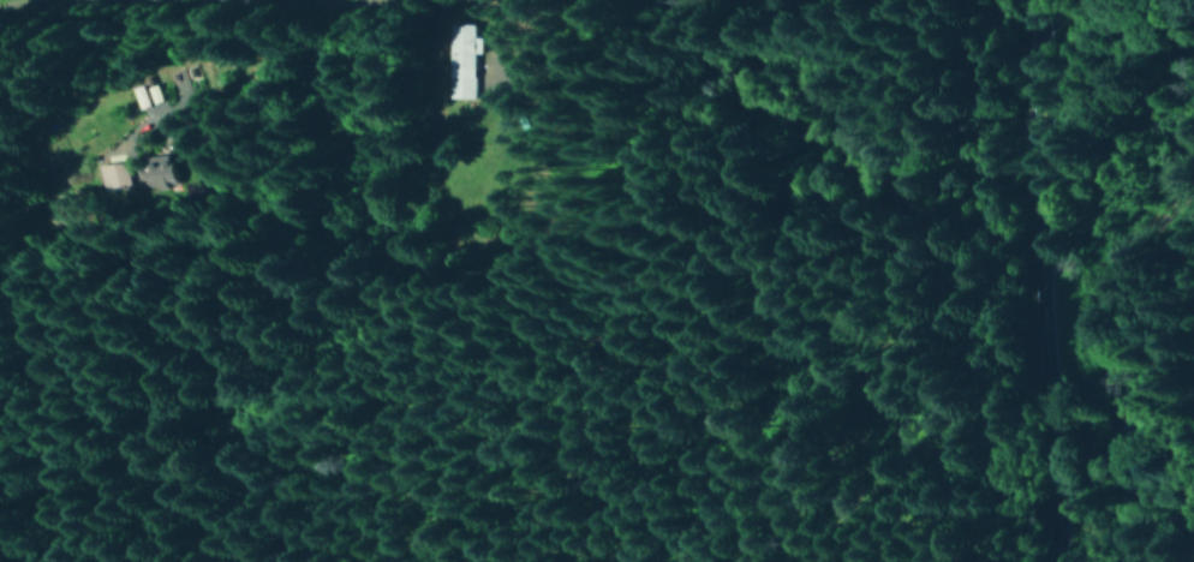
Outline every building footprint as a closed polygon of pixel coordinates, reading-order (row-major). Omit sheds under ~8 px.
[(475,53),(483,53),(483,36),(477,36),(477,24),(449,24),(450,98),(476,98),(475,53)] [(133,90),(141,109),(163,101),(156,82),(133,90)] [(160,184),(160,186),(180,183),(177,161),(171,162),(170,154),(149,156),(151,169),(137,171),(140,187),(160,184)] [(101,190),(128,186),(125,162),(97,165),(101,190)]
